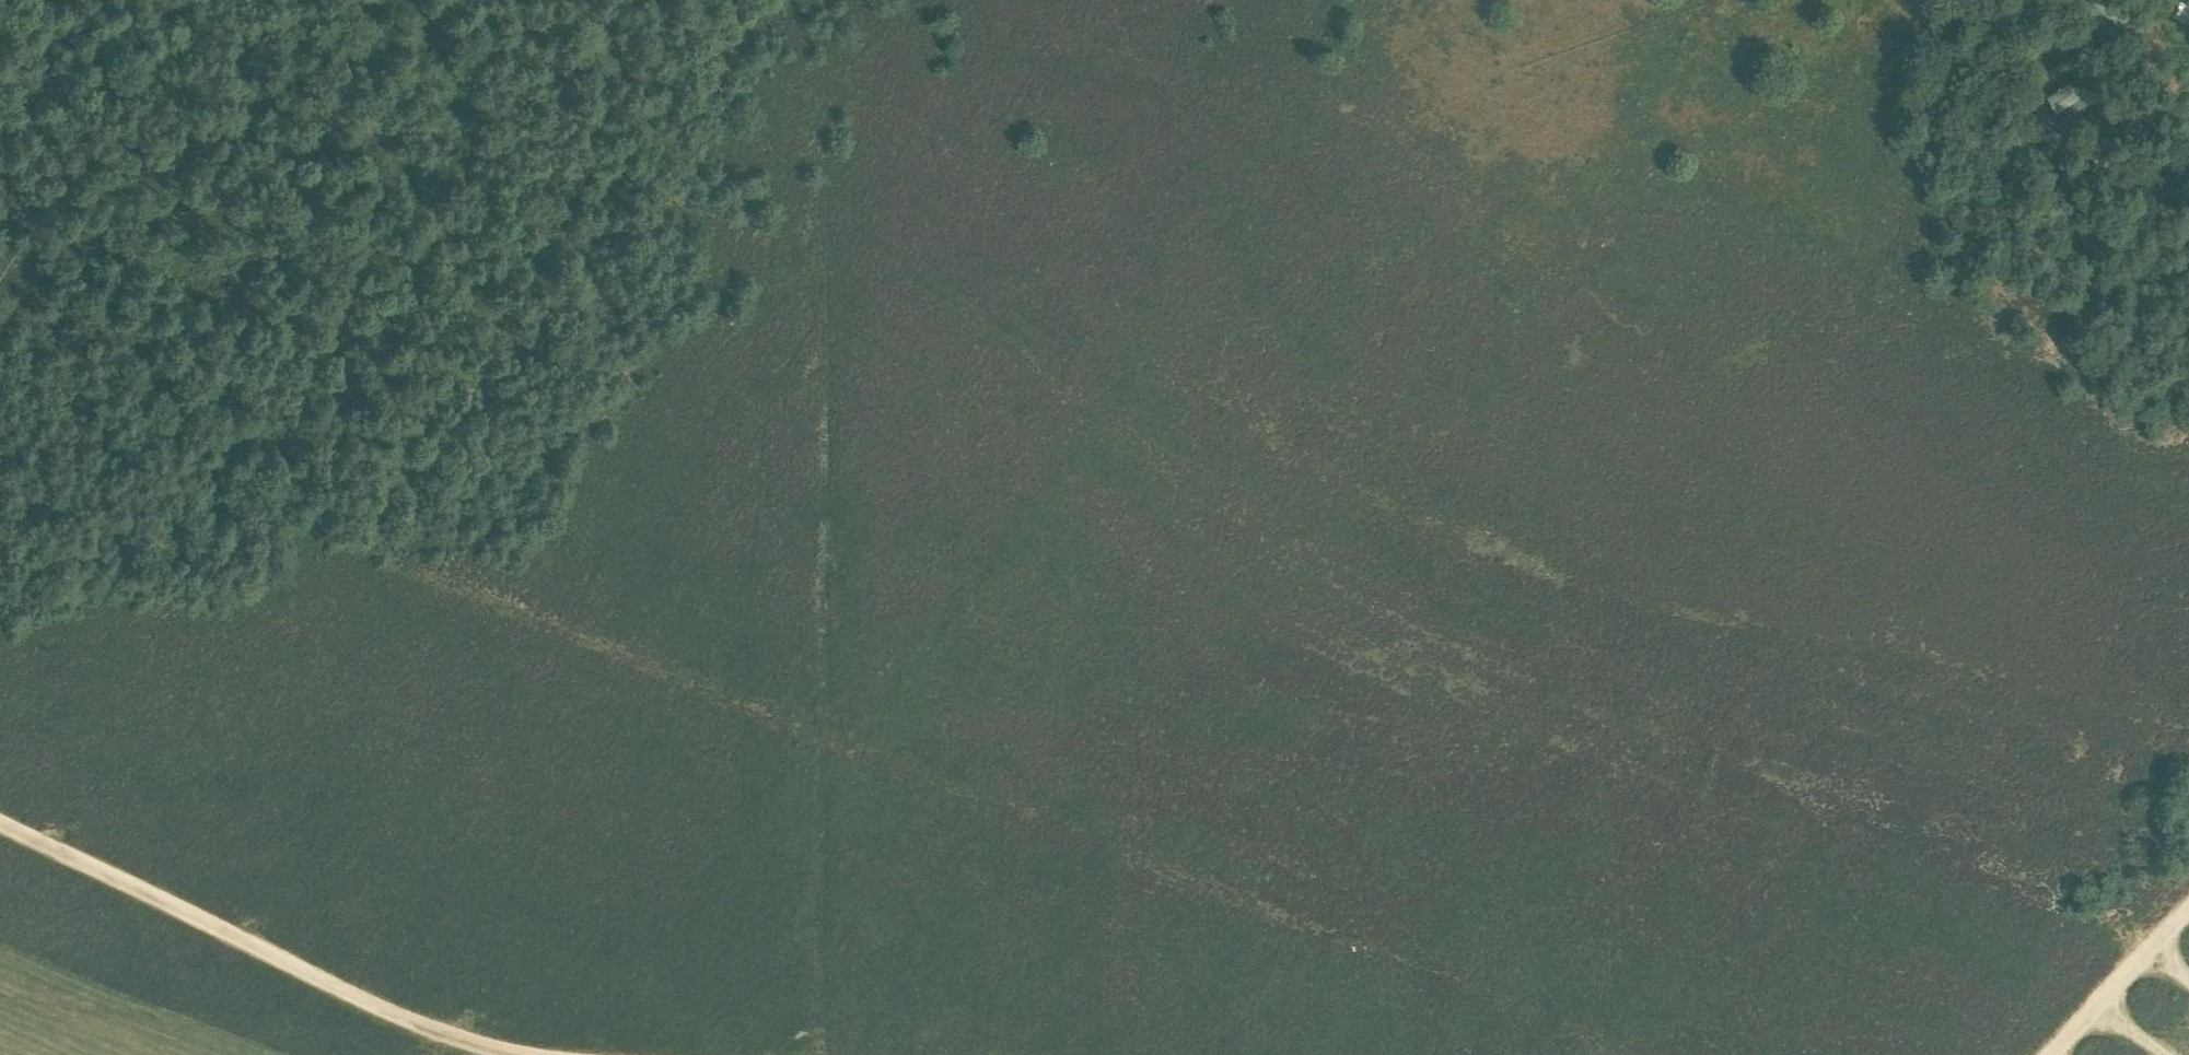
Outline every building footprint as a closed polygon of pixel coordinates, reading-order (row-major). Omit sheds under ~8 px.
[(2138,22),(2148,31),(2155,24),(2145,15),(2138,22)]
